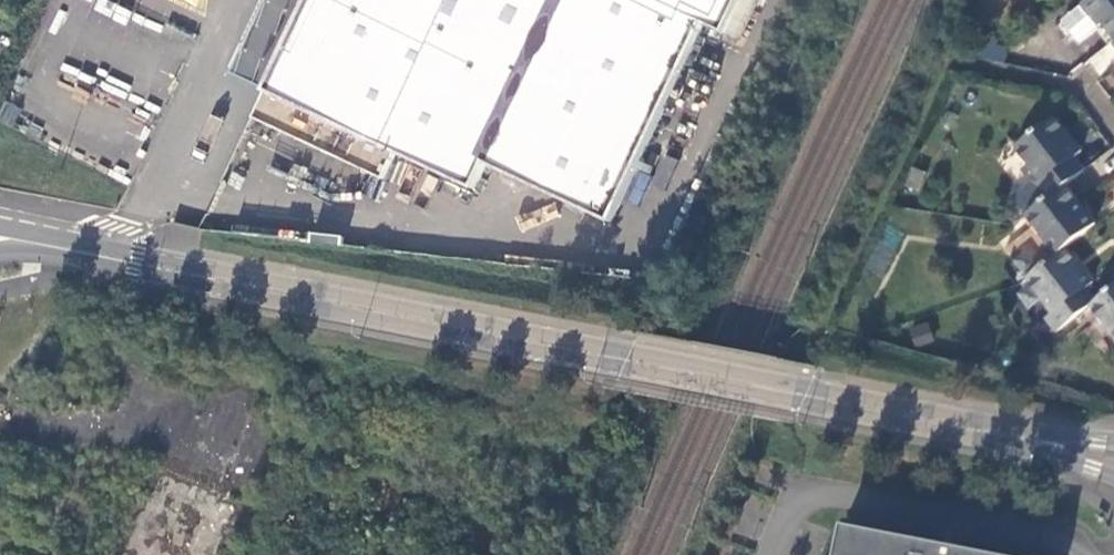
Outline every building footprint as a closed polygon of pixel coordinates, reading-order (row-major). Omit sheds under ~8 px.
[(252,120),(385,182),(396,156),(476,190),(487,167),(613,224),(705,26),(724,34),(740,0),(308,0),(252,120)] [(1084,1),(1101,25),(1104,23),(1113,37),(1113,0),(1085,0),(1084,1)] [(1067,183),(1085,169),(1076,156),(1084,151),(1058,115),(1015,146),(1042,180),(1052,194),(1067,183)] [(1052,194),(1042,180),(1034,186),(1044,200),(1052,194)] [(1067,246),(1097,223),(1067,183),(1052,194),(1044,200),(1026,215),(1057,254),(1067,246)] [(1057,254),(1026,278),(1053,312),(1063,325),(1090,304),(1096,300),(1086,287),(1094,280),(1067,246),(1057,254)] [(1096,300),(1090,304),(1113,335),(1113,286),(1096,300)] [(1045,318),(1055,331),(1063,325),(1053,312),(1045,318)] [(253,509),(149,465),(110,554),(233,554),(253,509)] [(847,525),(835,554),(1000,554),(847,525)]
